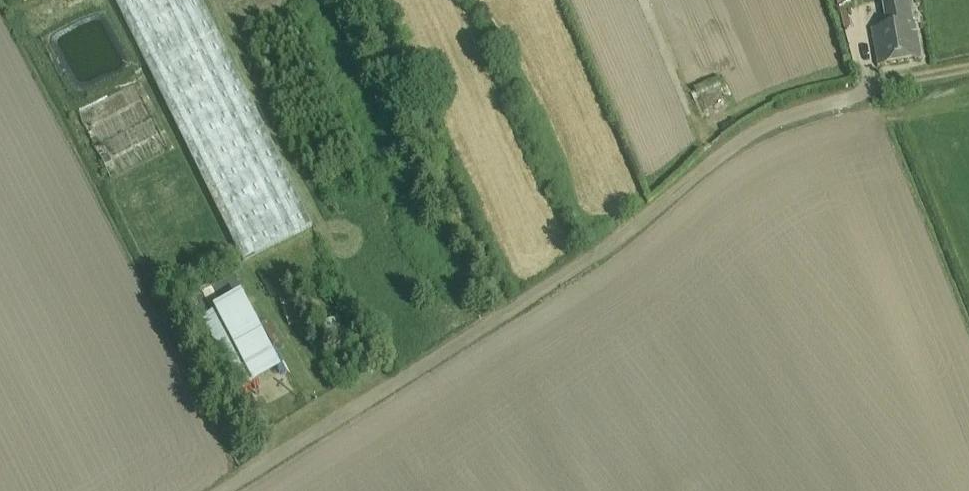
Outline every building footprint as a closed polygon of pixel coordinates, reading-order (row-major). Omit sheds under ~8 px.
[(202,0),(115,0),(244,261),(314,226),(202,0)] [(839,8),(853,3),(852,0),(836,0),(839,8)] [(879,66),(921,59),(914,24),(912,24),(909,2),(884,6),(888,28),(873,31),(879,66)] [(117,107),(97,114),(95,107),(81,112),(91,139),(124,127),(117,107)] [(212,286),(223,309),(245,298),(234,275),(212,286)] [(211,288),(193,296),(202,316),(220,308),(211,288)] [(700,490),(723,490),(719,482),(700,490)]
